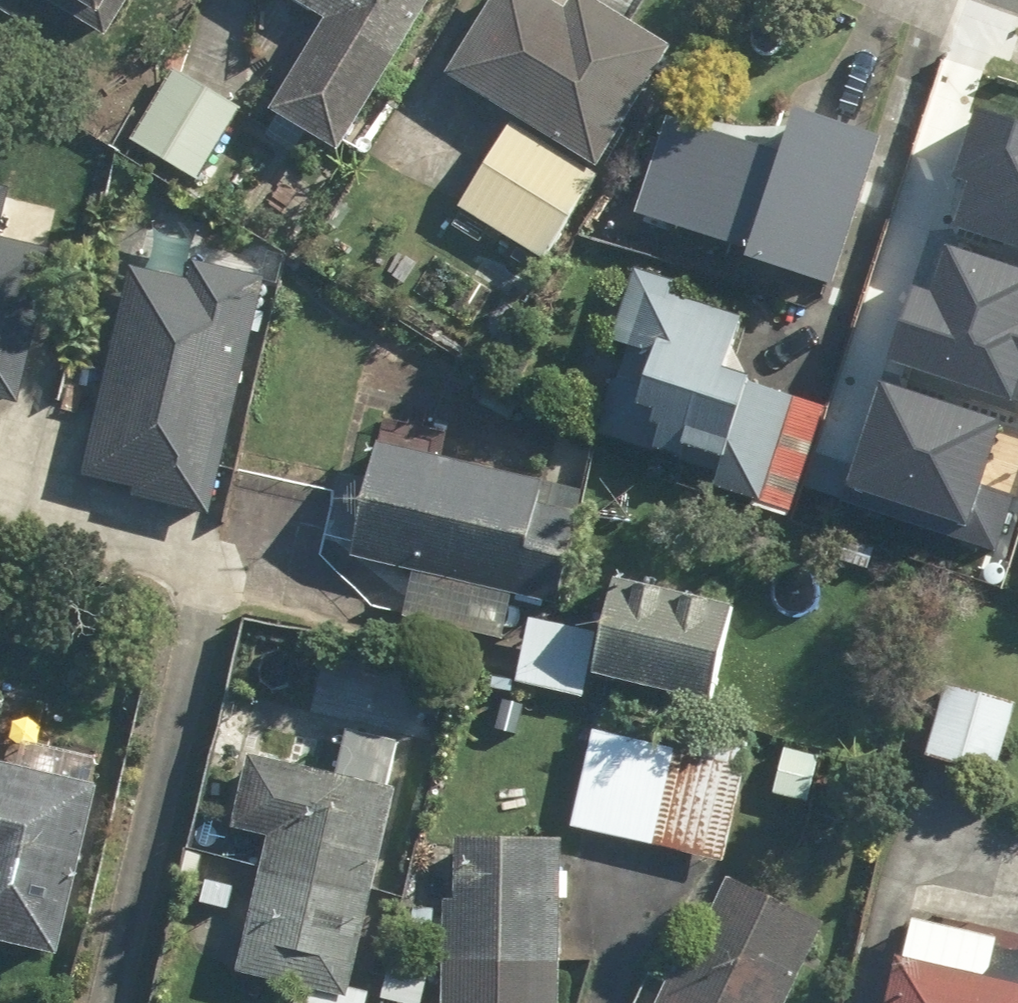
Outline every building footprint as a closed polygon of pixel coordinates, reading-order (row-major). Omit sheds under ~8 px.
[(21,18),(32,0),(0,0),(0,5),(21,18)] [(102,39),(126,0),(37,0),(102,39)] [(324,18),(274,104),(348,147),(433,0),(293,0),(324,18)] [(562,0),(488,0),(448,77),(521,115),(470,213),(556,257),(670,38),(635,21),(646,0),(567,0),(566,2),(562,0)] [(243,103),(170,66),(130,143),(203,180),(243,103)] [(672,116),(636,218),(836,288),(888,143),(797,111),(782,155),(672,116)] [(916,147),(891,226),(961,248),(929,348),(1017,376),(1017,180),(916,147)] [(16,395),(47,252),(0,242),(0,392),(16,395)] [(188,288),(131,275),(86,477),(136,488),(132,502),(215,521),(270,275),(195,258),(188,288)] [(681,285),(635,274),(617,347),(653,355),(646,386),(616,379),(602,438),(718,465),(714,485),(799,505),(826,395),(729,372),(743,316),(677,300),(681,285)] [(587,496),(376,449),(352,552),(420,567),(409,618),(522,643),(512,688),(589,705),(596,673),(715,700),(737,603),(617,576),(609,612),(563,602),(587,496)] [(946,680),(928,756),(1005,774),(1017,718),(1017,697),(946,680)] [(596,732),(574,825),(728,862),(757,741),(683,724),(676,751),(596,732)] [(250,758),(228,854),(262,861),(238,970),(300,984),(296,1002),(368,1002),(371,993),(352,989),(397,788),(385,785),(395,738),(346,727),(335,777),(250,758)] [(23,739),(16,769),(0,765),(0,940),(69,956),(109,783),(91,779),(96,756),(23,739)] [(856,762),(786,743),(771,796),(814,808),(820,785),(848,792),(856,762)] [(450,1002),(567,1002),(570,838),(453,836),(450,1002)] [(721,874),(656,1002),(792,1002),(829,928),(721,874)] [(912,915),(893,1002),(1017,1002),(1017,938),(912,915)] [(397,948),(383,1001),(390,1002),(424,1002),(435,958),(397,948)]
